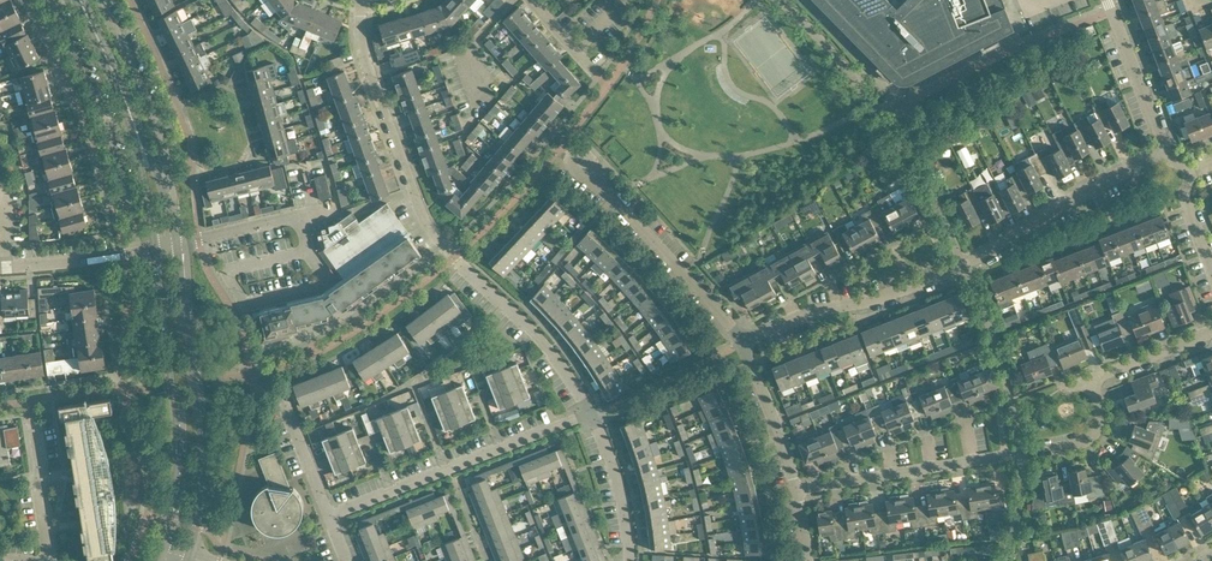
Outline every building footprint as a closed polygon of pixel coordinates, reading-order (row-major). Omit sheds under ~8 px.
[(11,0),(6,0),(0,3),(0,17),(16,9),(11,0)] [(172,0),(155,0),(149,3),(155,15),(174,6),(172,0)] [(291,0),(269,0),(277,11),(291,0)] [(302,4),(297,2),(296,0),(291,0),(277,11),(282,17),(286,20),(294,23),(302,4)] [(462,0),(445,0),(443,2),(459,17),(469,6),(462,0)] [(488,6),(494,12),(505,2),(503,0),(494,0),(488,6)] [(624,13),(635,3),(632,0),(612,0),(624,13)] [(1004,9),(1005,8),(1005,6),(1004,6),(1002,0),(909,0),(896,12),(884,0),(818,0),(841,24),(842,24),(845,27),(844,27),(871,54),(874,57),(895,78),(897,80),(900,81),(904,81),(907,81),(910,80),(996,35),(990,21),(1006,13),(1004,9)] [(1166,5),(1164,0),(1159,0),(1155,1),(1154,0),(1142,0),(1134,3),(1139,15),(1166,5)] [(231,13),(235,10),(228,1),(219,5),(225,16),(231,13)] [(247,7),(242,1),(236,6),(241,12),(247,7)] [(459,17),(443,2),(440,6),(434,8),(441,28),(448,26),(454,23),(459,17)] [(307,29),(315,9),(302,4),(294,23),(307,29)] [(1144,27),(1162,20),(1160,14),(1168,11),(1166,5),(1139,15),(1144,27)] [(489,18),(494,12),(488,6),(483,12),(479,16),(484,21),(488,17),(489,18)] [(503,20),(512,31),(528,17),(519,6),(503,20)] [(441,28),(434,8),(421,12),(427,32),(441,28)] [(16,9),(0,17),(0,32),(22,21),(16,9)] [(321,34),(329,15),(315,9),(307,29),(321,34)] [(163,32),(182,22),(176,10),(157,19),(163,32)] [(239,15),(235,10),(231,13),(235,18),(239,15)] [(427,32),(421,12),(407,16),(413,37),(427,32)] [(342,20),(329,15),(321,34),(334,40),(342,20)] [(413,37),(407,16),(393,21),(399,41),(413,37)] [(257,28),(262,22),(256,17),(251,23),(257,28)] [(537,27),(528,17),(512,31),(521,41),(537,27)] [(1148,39),(1175,29),(1173,22),(1164,26),(1162,20),(1144,27),(1148,39)] [(22,21),(0,32),(0,35),(2,39),(0,41),(0,46),(1,47),(28,34),(28,33),(26,34),(21,22),(22,21)] [(399,41),(393,21),(379,25),(385,45),(399,41)] [(169,43),(188,34),(182,22),(163,32),(169,43)] [(267,27),(262,22),(257,28),(262,33),(267,27)] [(474,22),(469,27),(475,33),(480,28),(474,22)] [(1210,24),(1198,29),(1207,52),(1211,51),(1210,47),(1211,46),(1211,29),(1210,24)] [(253,29),(248,25),(244,29),(249,33),(253,29)] [(1092,25),(1086,27),(1089,35),(1096,33),(1092,25)] [(1188,27),(1192,36),(1197,34),(1193,25),(1188,27)] [(475,33),(469,27),(463,33),(470,39),(475,33)] [(545,37),(537,27),(521,41),(530,50),(545,37)] [(265,40),(253,29),(249,33),(247,34),(253,45),(265,40)] [(1153,52),(1172,44),(1169,39),(1178,35),(1175,29),(1148,39),(1153,52)] [(380,31),(372,34),(375,43),(383,40),(380,31)] [(33,45),(28,34),(1,47),(2,47),(4,51),(9,49),(12,56),(33,45)] [(175,55),(194,45),(188,34),(169,43),(175,55)] [(1200,44),(1197,34),(1192,36),(1195,46),(1200,44)] [(538,60),(554,46),(545,37),(530,50),(538,60)] [(489,39),(484,44),(490,50),(495,45),(489,39)] [(1158,64),(1185,53),(1180,42),(1172,45),(1172,44),(1153,52),(1158,64)] [(297,54),(300,47),(293,44),(290,51),(297,54)] [(33,45),(12,56),(6,59),(13,73),(20,70),(19,67),(39,57),(33,45)] [(199,57),(194,45),(175,55),(180,67),(199,57)] [(500,52),(495,45),(490,50),(495,56),(500,52)] [(439,46),(431,48),(435,56),(442,54),(439,46)] [(562,56),(554,46),(538,60),(546,69),(547,69),(548,68),(562,56)] [(307,50),(300,47),(297,54),(304,57),(307,50)] [(435,56),(431,48),(424,51),(427,59),(435,56)] [(1081,48),(1074,52),(1079,62),(1087,58),(1081,48)] [(238,65),(245,54),(243,50),(233,55),(238,65)] [(411,52),(403,55),(406,63),(414,60),(411,52)] [(205,69),(212,65),(207,53),(199,57),(180,67),(186,78),(205,69)] [(1162,76),(1190,65),(1188,59),(1187,59),(1185,53),(1158,64),(1162,76)] [(250,54),(244,64),(246,70),(253,68),(250,54)] [(406,63),(403,55),(390,60),(393,68),(406,63)] [(502,63),(508,70),(513,65),(511,64),(516,59),(512,55),(507,59),(502,63)] [(330,68),(344,64),(341,56),(328,60),(330,68)] [(562,56),(548,68),(553,73),(561,82),(555,87),(565,98),(568,95),(581,84),(559,59),(562,56)] [(1207,61),(1201,64),(1204,73),(1211,70),(1207,61)] [(278,75),(275,62),(253,68),(246,70),(249,84),(270,78),(278,75)] [(433,67),(436,75),(442,72),(439,64),(433,67)] [(518,71),(513,65),(508,70),(513,76),(518,71)] [(1167,88),(1194,77),(1190,65),(1162,76),(1167,88)] [(546,69),(545,71),(550,76),(553,73),(548,68),(547,69),(546,69)] [(211,81),(205,69),(186,78),(192,90),(211,81)] [(392,76),(397,89),(416,82),(412,69),(392,76)] [(23,83),(25,90),(48,83),(44,70),(16,78),(18,84),(23,83)] [(298,76),(296,70),(291,72),(288,73),(293,85),(300,83),(298,76)] [(327,77),(332,90),(349,83),(344,71),(327,77)] [(550,76),(545,71),(542,74),(547,79),(550,76)] [(445,80),(442,72),(436,75),(439,82),(445,80)] [(527,74),(522,79),(529,85),(533,80),(527,74)] [(547,79),(542,74),(538,76),(543,82),(547,79)] [(543,82),(538,76),(534,80),(540,85),(543,82)] [(1197,84),(1194,77),(1167,88),(1172,100),(1183,96),(1191,93),(1188,87),(1197,84)] [(273,90),(270,78),(249,84),(253,96),(273,90)] [(540,85),(534,80),(533,80),(529,85),(535,89),(540,85)] [(401,101),(421,94),(416,82),(397,89),(401,101)] [(51,96),(48,83),(25,90),(27,96),(22,98),(23,103),(22,103),(22,104),(51,96)] [(353,95),(349,83),(332,90),(336,102),(356,95),(356,94),(353,95)] [(512,85),(506,91),(512,95),(517,89),(512,85)] [(1028,87),(1021,91),(1025,99),(1032,95),(1028,87)] [(307,90),(310,98),(316,96),(314,88),(307,90)] [(442,91),(445,99),(451,97),(448,89),(442,91)] [(277,103),(273,90),(253,96),(256,109),(277,103)] [(506,102),(512,95),(506,91),(501,97),(506,102)] [(1195,93),(1198,100),(1203,98),(1200,91),(1195,93)] [(554,116),(564,105),(548,92),(539,102),(554,116)] [(406,113),(425,106),(421,94),(401,101),(406,113)] [(360,107),(356,95),(336,102),(341,115),(360,107)] [(51,96),(22,104),(24,109),(29,108),(31,116),(55,109),(54,109),(50,96),(51,96)] [(319,104),(316,96),(310,98),(312,106),(319,104)] [(454,105),(451,97),(445,99),(447,107),(454,105)] [(1206,106),(1203,98),(1198,100),(1201,108),(1206,106)] [(1095,112),(1098,119),(1098,118),(1101,123),(1108,119),(1114,131),(1128,124),(1117,102),(1109,106),(1106,100),(1092,106),(1095,112)] [(1181,100),(1174,104),(1177,111),(1184,108),(1181,100)] [(546,125),(554,116),(539,102),(530,112),(546,125)] [(280,115),(277,103),(256,109),(260,121),(280,115)] [(495,104),(489,111),(494,115),(500,109),(495,104)] [(413,125),(430,118),(425,106),(406,113),(406,114),(408,113),(413,125)] [(365,120),(360,107),(341,115),(345,127),(365,120)] [(1011,108),(1003,112),(1007,120),(1015,116),(1011,108)] [(59,122),(55,109),(31,116),(32,116),(34,122),(29,124),(31,129),(59,122)] [(489,122),(494,115),(489,111),(484,117),(482,120),(486,124),(489,121),(489,122)] [(537,136),(546,125),(530,112),(522,122),(535,134),(537,136)] [(1110,140),(1101,123),(1100,123),(1098,119),(1095,112),(1073,123),(1077,129),(1082,139),(1090,135),(1096,147),(1110,140)] [(1209,112),(1184,122),(1191,141),(1198,138),(1199,140),(1211,135),(1211,121),(1209,112)] [(315,115),(318,122),(324,120),(321,113),(315,115)] [(451,116),(454,124),(460,121),(457,113),(451,116)] [(284,128),(280,115),(260,121),(263,134),(284,128)] [(415,138),(434,130),(430,118),(413,125),(417,136),(415,137),(415,138)] [(326,128),(324,120),(318,122),(320,130),(326,128)] [(369,132),(365,120),(345,127),(350,139),(369,132)] [(463,129),(460,121),(454,124),(456,131),(463,129)] [(62,134),(59,122),(31,129),(34,142),(38,141),(62,134)] [(527,144),(535,134),(522,122),(513,132),(527,144)] [(478,124),(472,130),(478,135),(483,129),(478,124)] [(519,154),(527,144),(513,132),(507,126),(499,135),(506,141),(505,142),(519,154)] [(1088,151),(1082,139),(1077,129),(1069,133),(1065,127),(1052,134),(1059,149),(1060,149),(1060,150),(1061,150),(1067,162),(1070,160),(1070,155),(1072,154),(1074,158),(1088,151)] [(287,140),(284,128),(263,134),(267,146),(287,140)] [(419,150),(439,143),(434,130),(415,138),(419,150)] [(472,141),(478,135),(472,130),(467,137),(472,141)] [(374,144),(369,132),(350,139),(354,151),(374,144)] [(62,134),(38,141),(40,149),(35,150),(37,156),(66,147),(65,148),(61,135),(62,134)] [(323,140),(325,148),(332,146),(329,138),(323,140)] [(454,141),(457,148),(463,146),(460,138),(454,141)] [(291,154),(287,140),(267,146),(270,159),(273,159),(274,163),(284,165),(289,163),(287,155),(291,154)] [(511,163),(519,154),(505,142),(496,151),(512,165),(513,165),(511,163)] [(443,155),(439,143),(419,150),(424,162),(443,155)] [(378,156),(374,144),(354,151),(359,163),(378,156)] [(334,153),(332,146),(325,148),(328,155),(334,153)] [(466,154),(463,146),(457,148),(459,156),(466,154)] [(1069,165),(1067,162),(1061,150),(1060,150),(1060,149),(1059,149),(1052,153),(1048,146),(1035,153),(1043,169),(1051,165),(1057,177),(1071,170),(1069,165)] [(70,160),(66,147),(37,156),(38,156),(42,168),(70,160)] [(503,175),(512,165),(496,151),(487,161),(503,175)] [(472,153),(467,160),(472,164),(477,158),(472,153)] [(1036,173),(1043,169),(1035,153),(1022,160),(1025,166),(1017,171),(1018,173),(1018,172),(1027,189),(1026,189),(1028,192),(1042,185),(1036,173)] [(448,167),(443,155),(424,162),(428,175),(433,173),(445,168),(448,167)] [(378,156),(359,163),(363,176),(380,169),(376,157),(378,156)] [(73,172),(70,160),(42,168),(43,173),(48,172),(50,179),(49,179),(73,172)] [(467,171),(472,164),(467,160),(461,166),(467,171)] [(495,185),(503,175),(487,161),(479,171),(495,185)] [(330,164),(333,172),(339,170),(336,162),(330,164)] [(270,165),(257,168),(262,189),(275,185),(270,165)] [(453,165),(449,167),(452,174),(453,176),(458,170),(453,165)] [(262,189),(257,168),(244,171),(249,192),(262,189)] [(438,188),(440,192),(453,187),(453,186),(452,187),(451,183),(454,182),(454,181),(450,183),(448,175),(445,168),(433,173),(438,188)] [(385,181),(380,169),(363,176),(368,188),(385,181)] [(33,170),(25,173),(27,179),(35,177),(33,170)] [(341,178),(339,170),(333,172),(335,180),(341,178)] [(462,173),(458,170),(453,176),(457,179),(462,173)] [(249,192),(244,171),(232,175),(237,195),(249,192)] [(487,194),(495,185),(479,171),(471,181),(473,182),(487,194)] [(73,173),(73,172),(49,179),(51,187),(46,188),(48,194),(77,186),(76,186),(72,173),(73,173)] [(1019,193),(1026,189),(1027,189),(1018,172),(1018,173),(997,183),(1005,200),(1009,209),(1011,212),(1025,205),(1019,193)] [(465,177),(462,173),(457,179),(461,182),(465,177)] [(326,174),(314,177),(320,200),(331,197),(326,174)] [(237,195),(232,175),(219,178),(224,198),(237,195)] [(465,177),(461,182),(464,185),(469,180),(465,177)] [(224,198),(219,178),(206,181),(207,185),(200,186),(206,208),(213,206),(212,201),(224,198)] [(1009,209),(1005,200),(997,183),(995,179),(973,190),(979,201),(980,204),(989,223),(1003,215),(1002,212),(1009,209)] [(473,182),(471,181),(470,181),(469,180),(464,185),(468,188),(473,182)] [(389,194),(385,181),(368,188),(372,200),(389,194)] [(487,194),(473,182),(468,188),(460,197),(455,193),(456,193),(455,192),(446,203),(461,217),(483,192),(486,195),(487,194)] [(910,183),(890,194),(906,224),(920,217),(914,205),(920,202),(910,183)] [(80,198),(77,186),(48,194),(54,193),(56,199),(51,201),(53,206),(80,198)] [(337,189),(339,197),(346,196),(344,187),(337,189)] [(973,208),(980,204),(979,201),(973,190),(972,187),(959,194),(962,201),(954,205),(965,227),(979,220),(973,208)] [(893,232),(906,224),(890,194),(877,200),(879,204),(872,208),(880,223),(886,220),(893,232)] [(552,195),(542,205),(549,211),(558,219),(567,210),(552,195)] [(348,204),(346,196),(339,197),(341,205),(348,204)] [(84,211),(80,198),(53,206),(54,212),(59,210),(61,217),(60,217),(60,218),(84,211)] [(285,311),(284,308),(277,309),(277,306),(259,310),(261,315),(255,317),(261,343),(290,337),(288,329),(296,327),(297,329),(298,329),(298,327),(312,323),(328,319),(327,314),(339,306),(343,311),(356,302),(357,301),(356,300),(419,254),(420,256),(421,255),(408,236),(409,235),(387,203),(359,222),(352,212),(339,221),(338,221),(335,224),(315,229),(319,249),(318,250),(342,283),(330,291),(329,292),(330,294),(324,298),(323,296),(306,300),(291,304),(292,309),(285,311)] [(813,204),(811,205),(807,208),(813,218),(819,214),(813,204)] [(240,207),(241,213),(242,218),(249,216),(246,205),(240,207)] [(558,219),(549,211),(542,205),(533,214),(540,221),(549,229),(558,219)] [(874,227),(880,223),(872,208),(861,214),(864,221),(856,226),(867,246),(880,238),(874,227)] [(87,225),(83,211),(84,211),(60,218),(62,226),(57,227),(59,233),(87,225)] [(29,216),(30,226),(36,224),(39,223),(36,214),(29,216)] [(549,229),(540,221),(533,214),(525,224),(531,230),(540,238),(549,229)] [(1160,215),(1148,220),(1156,241),(1169,236),(1168,235),(1172,233),(1167,220),(1163,221),(1160,215)] [(1156,241),(1148,220),(1136,224),(1144,245),(1156,241)] [(40,240),(36,224),(30,226),(30,241),(40,240)] [(540,238),(531,230),(525,224),(516,233),(522,239),(531,248),(540,238)] [(867,246),(856,226),(847,230),(844,224),(832,230),(840,245),(847,241),(853,253),(857,251),(858,254),(866,249),(865,247),(867,246)] [(1144,245),(1136,224),(1124,229),(1132,250),(1144,245)] [(577,238),(582,232),(578,228),(573,234),(577,238)] [(577,244),(587,253),(601,237),(591,228),(577,244)] [(1132,250),(1124,229),(1112,234),(1120,255),(1132,250)] [(839,260),(842,259),(828,232),(808,243),(816,258),(819,263),(819,262),(824,259),(828,266),(831,265),(833,267),(841,263),(839,260)] [(531,248),(522,239),(516,233),(507,243),(513,249),(522,257),(531,248)] [(572,244),(577,238),(573,234),(568,240),(572,244)] [(1120,255),(1112,234),(1099,239),(1100,242),(1101,242),(1108,260),(1108,259),(1109,259),(1111,265),(1122,261),(1120,255)] [(596,261),(610,246),(601,237),(587,253),(596,261)] [(1108,260),(1101,242),(1100,242),(1089,246),(1097,268),(1110,263),(1108,259),(1108,260)] [(522,257),(513,249),(507,243),(498,252),(504,258),(513,267),(522,257)] [(810,261),(816,258),(808,243),(788,254),(802,280),(816,273),(810,261)] [(605,270),(620,255),(610,246),(596,261),(605,270)] [(1097,268),(1089,246),(1077,251),(1085,272),(1097,268)] [(562,248),(557,254),(561,258),(566,252),(562,248)] [(1085,272),(1077,251),(1065,256),(1073,277),(1085,272)] [(513,267),(504,258),(498,252),(489,262),(504,276),(513,267)] [(555,263),(561,258),(557,254),(551,260),(555,263)] [(802,280),(788,254),(768,264),(776,279),(782,276),(789,288),(802,280)] [(614,279),(629,265),(620,255),(605,270),(614,279)] [(1073,277),(1065,256),(1053,260),(1052,261),(1059,278),(1059,279),(1060,282),(1073,277)] [(1171,258),(1164,261),(1166,265),(1178,260),(1177,256),(1171,258)] [(1059,278),(1052,261),(1053,260),(1052,257),(1039,262),(1047,283),(1059,279),(1059,278)] [(1154,270),(1166,265),(1164,261),(1152,265),(1154,270)] [(564,265),(570,271),(574,267),(568,262),(564,265)] [(1047,283),(1039,262),(1027,266),(1035,288),(1047,283)] [(778,285),(779,285),(776,279),(768,264),(748,275),(763,302),(776,295),(772,287),(778,284),(778,285)] [(623,288),(638,274),(629,265),(614,279),(623,288)] [(1038,294),(1035,288),(1027,266),(1015,271),(1023,292),(1026,298),(1038,294)] [(579,273),(574,267),(570,271),(578,279),(582,276),(579,273)] [(544,277),(549,271),(545,268),(540,274),(544,277)] [(562,275),(567,281),(571,277),(565,271),(562,275)] [(1023,292),(1015,271),(1003,276),(1011,297),(1023,292)] [(539,283),(544,277),(540,274),(534,280),(539,283)] [(631,298),(647,284),(638,274),(623,288),(631,298)] [(763,302),(748,275),(728,286),(736,301),(743,297),(749,309),(763,302)] [(1117,284),(1129,279),(1128,275),(1115,279),(1117,284)] [(1011,297),(1003,276),(990,281),(1001,309),(1014,304),(1011,297)] [(576,282),(571,277),(567,281),(572,286),(576,282)] [(1150,278),(1135,284),(1138,293),(1154,287),(1150,278)] [(582,283),(587,288),(591,284),(585,279),(582,283)] [(1105,289),(1117,284),(1115,279),(1103,284),(1105,289)] [(526,290),(530,293),(535,287),(531,284),(526,290)] [(539,308),(554,294),(544,284),(530,299),(539,308)] [(596,290),(591,284),(587,288),(593,294),(596,290)] [(639,308),(656,294),(647,284),(631,298),(639,308)] [(67,306),(96,302),(94,289),(75,292),(74,285),(38,288),(39,311),(49,309),(47,298),(54,297),(54,294),(70,293),(72,305),(67,306)] [(1188,286),(1170,293),(1175,304),(1167,307),(1174,325),(1191,318),(1186,305),(1194,302),(1188,286)] [(20,293),(15,293),(16,315),(29,314),(29,317),(36,317),(35,298),(28,299),(28,289),(20,290),(20,293)] [(1091,289),(1079,294),(1081,298),(1093,293),(1091,289)] [(581,295),(587,300),(590,297),(585,291),(581,295)] [(15,293),(2,294),(2,300),(0,300),(0,319),(4,318),(4,315),(16,315),(15,293)] [(448,293),(438,301),(455,325),(459,322),(456,316),(462,311),(448,293)] [(548,318),(563,303),(554,294),(539,308),(548,318)] [(647,318),(664,305),(656,294),(639,308),(647,318)] [(968,316),(959,294),(946,299),(955,321),(968,316)] [(599,300),(604,306),(608,302),(603,296),(599,300)] [(596,302),(590,297),(587,300),(592,306),(596,302)] [(955,321),(946,299),(934,303),(943,326),(945,330),(957,326),(955,321)] [(455,325),(438,301),(427,309),(441,327),(447,323),(452,328),(455,325)] [(98,315),(96,302),(67,306),(68,312),(65,312),(67,319),(68,319),(98,315)] [(613,308),(608,302),(604,306),(609,312),(613,308)] [(556,327),(572,313),(563,303),(548,318),(556,327)] [(943,326),(934,303),(922,308),(931,331),(943,326)] [(1163,325),(1155,303),(1141,309),(1142,311),(1129,316),(1129,317),(1134,328),(1136,336),(1163,325)] [(655,328),(672,315),(664,305),(647,318),(655,328)] [(1077,306),(1070,309),(1072,314),(1080,311),(1077,306)] [(931,331),(922,308),(910,313),(919,335),(931,331)] [(441,327),(427,309),(417,317),(435,341),(439,338),(435,331),(441,327)] [(1125,319),(1121,311),(1111,314),(1115,324),(1096,332),(1103,350),(1121,343),(1122,344),(1125,343),(1122,336),(1130,333),(1129,330),(1125,319)] [(604,312),(600,315),(605,322),(609,318),(604,312)] [(40,323),(48,322),(47,313),(40,314),(40,323)] [(564,337),(581,323),(572,313),(556,327),(564,337)] [(910,313),(898,318),(907,340),(910,347),(922,342),(919,335),(910,313)] [(98,315),(68,319),(69,325),(74,324),(75,331),(98,328),(97,315),(98,315)] [(614,318),(619,325),(623,321),(618,315),(614,318)] [(662,338),(680,326),(672,315),(655,328),(662,338)] [(435,341),(417,317),(406,325),(420,343),(426,338),(431,344),(435,341)] [(1004,323),(1006,328),(1014,324),(1021,322),(1019,317),(1012,320),(1004,323)] [(1129,317),(1125,319),(1129,330),(1134,328),(1129,317)] [(614,324),(609,318),(605,322),(610,328),(614,324)] [(907,340),(898,318),(886,322),(895,345),(898,352),(910,347),(907,340)] [(628,327),(623,321),(619,325),(624,331),(628,327)] [(895,345),(886,322),(874,327),(883,349),(895,345)] [(573,346),(589,334),(581,323),(564,337),(573,346)] [(1094,346),(1085,323),(1077,326),(1081,337),(1055,347),(1064,368),(1072,365),(1073,362),(1087,357),(1084,350),(1094,346)] [(670,349),(687,337),(680,326),(662,338),(670,349)] [(883,349),(874,327),(862,332),(870,354),(883,349)] [(100,340),(98,328),(75,331),(76,339),(71,339),(72,345),(102,341),(102,340),(100,340)] [(397,333),(386,340),(402,365),(406,362),(403,355),(409,351),(397,333)] [(843,336),(853,361),(856,367),(868,362),(857,334),(851,336),(850,333),(843,336)] [(580,357),(597,344),(589,334),(573,346),(580,357)] [(626,341),(622,334),(618,337),(622,344),(626,341)] [(637,341),(633,334),(629,337),(633,344),(637,341)] [(853,361),(843,336),(844,339),(839,341),(838,338),(831,340),(841,365),(853,361)] [(695,348),(687,337),(670,349),(677,360),(695,348)] [(972,338),(963,341),(965,346),(974,343),(972,338)] [(402,365),(386,340),(375,347),(387,365),(393,361),(398,367),(402,365)] [(841,365),(831,340),(825,343),(826,346),(820,348),(829,370),(841,365)] [(104,353),(102,341),(72,345),(73,345),(75,357),(75,358),(104,353)] [(631,347),(626,341),(622,344),(626,350),(631,347)] [(642,348),(637,341),(633,344),(637,350),(642,348)] [(965,346),(963,341),(951,346),(953,351),(965,346)] [(605,355),(608,353),(601,342),(597,344),(580,357),(587,367),(605,355)] [(1025,374),(1028,382),(1052,373),(1050,368),(1058,365),(1051,347),(1049,342),(1035,347),(1039,357),(1021,364),(1022,368),(1016,370),(1019,377),(1025,374)] [(953,351),(951,346),(939,351),(941,356),(953,351)] [(387,365),(375,347),(364,354),(380,378),(384,376),(381,369),(387,365)] [(829,370),(820,348),(815,350),(814,347),(807,350),(817,375),(829,370)] [(54,358),(52,348),(44,349),(45,359),(54,358)] [(971,355),(969,349),(961,352),(963,358),(971,355)] [(817,375),(807,350),(801,352),(802,355),(796,357),(805,380),(817,375)] [(40,351),(27,353),(31,376),(44,374),(40,351)] [(941,356),(939,351),(927,355),(929,360),(941,356)] [(31,376),(27,353),(14,355),(18,378),(31,376)] [(105,367),(104,353),(75,358),(75,357),(54,360),(46,362),(48,375),(66,372),(105,367)] [(380,378),(364,354),(353,361),(365,380),(371,375),(376,381),(380,378)] [(18,378),(14,355),(2,357),(5,380),(18,378)] [(594,378),(612,366),(605,355),(587,367),(594,378)] [(642,358),(646,364),(651,361),(647,355),(642,358)] [(929,360),(927,355),(915,360),(917,365),(929,360)] [(1200,374),(1211,369),(1211,355),(1201,359),(1202,360),(1199,361),(1197,355),(1183,360),(1186,367),(1196,363),(1200,374)] [(805,380),(796,357),(791,360),(790,357),(783,359),(793,385),(805,380)] [(638,358),(633,361),(638,367),(642,364),(638,358)] [(793,385),(783,359),(777,362),(778,365),(772,367),(781,389),(793,385)] [(917,365),(915,360),(903,365),(905,370),(917,365)] [(655,368),(651,361),(646,364),(651,371),(655,368)] [(989,368),(986,361),(974,366),(977,373),(970,376),(979,400),(989,396),(986,390),(990,389),(989,388),(998,385),(991,367),(989,368)] [(517,362),(501,368),(508,386),(524,379),(517,362)] [(646,371),(642,364),(638,367),(642,374),(646,371)] [(905,370),(903,365),(891,370),(892,375),(905,370)] [(342,366),(330,371),(340,398),(345,396),(343,389),(350,387),(342,366)] [(601,388),(619,378),(612,366),(594,378),(601,388)] [(508,386),(501,368),(486,375),(493,392),(508,386)] [(1159,371),(1161,376),(1170,373),(1168,368),(1159,371)] [(1200,374),(1203,380),(1208,378),(1211,384),(1211,383),(1211,369),(1200,374)] [(892,375),(891,370),(878,374),(880,379),(883,378),(892,375)] [(340,398),(330,371),(318,375),(326,396),(333,394),(336,400),(340,398)] [(1129,410),(1139,407),(1139,409),(1140,411),(1140,412),(1141,412),(1142,412),(1143,412),(1145,412),(1146,412),(1148,411),(1149,411),(1149,410),(1150,409),(1150,408),(1149,406),(1148,403),(1155,401),(1150,388),(1158,385),(1153,373),(1139,378),(1142,385),(1133,388),(1135,393),(1124,397),(1129,410)] [(326,396),(318,375),(306,380),(316,408),(321,406),(319,399),(326,396)] [(979,400),(970,376),(961,379),(960,375),(949,380),(952,385),(958,401),(964,398),(964,399),(967,397),(970,403),(979,400)] [(874,376),(861,381),(863,386),(876,381),(874,376)] [(620,380),(619,378),(601,388),(607,400),(626,390),(620,380)] [(530,396),(524,379),(508,386),(515,403),(530,396)] [(316,408),(306,380),(293,385),(301,406),(308,403),(312,409),(316,408)] [(462,384),(447,390),(453,407),(469,401),(462,384)] [(1208,384),(1195,389),(1197,396),(1211,391),(1208,384)] [(951,403),(958,401),(952,385),(945,388),(944,386),(932,391),(941,415),(951,411),(948,405),(952,404),(951,403)] [(515,403),(508,386),(493,392),(499,409),(515,403)] [(698,396),(704,408),(723,399),(717,387),(698,396)] [(453,407),(447,390),(431,396),(438,413),(453,407)] [(941,415),(932,391),(919,396),(917,391),(911,393),(920,416),(926,413),(926,414),(930,413),(932,418),(941,415)] [(1211,391),(1197,396),(1200,403),(1211,398),(1211,394),(1211,391)] [(913,418),(920,416),(911,393),(904,396),(906,401),(894,406),(903,430),(913,426),(910,420),(914,419),(913,418)] [(107,455),(105,447),(103,438),(100,430),(97,422),(93,415),(113,411),(110,398),(59,406),(62,420),(66,419),(89,560),(111,560),(114,560),(115,552),(115,544),(116,536),(116,528),(116,520),(116,512),(115,504),(115,495),(113,496),(108,463),(109,463),(107,455)] [(728,411),(723,399),(704,408),(709,420),(728,411)] [(869,399),(863,401),(866,409),(872,406),(869,399)] [(813,400),(801,405),(803,409),(815,404),(813,400)] [(838,400),(827,404),(830,410),(840,406),(838,400)] [(476,418),(469,401),(453,407),(460,424),(476,418)] [(803,409),(801,405),(800,402),(785,408),(788,415),(803,409)] [(903,430),(894,406),(881,411),(878,404),(872,406),(882,431),(888,428),(888,429),(892,428),(894,434),(903,430)] [(407,406),(392,412),(399,429),(414,423),(407,406)] [(876,433),(882,431),(872,406),(866,409),(868,416),(856,421),(865,445),(875,441),(872,435),(876,434),(876,433)] [(460,424),(453,407),(438,413),(445,430),(460,424)] [(399,429),(392,412),(370,420),(365,409),(361,411),(370,434),(381,429),(383,435),(399,429)] [(733,423),(728,411),(709,420),(714,431),(733,423)] [(802,420),(810,417),(808,412),(800,415),(802,420)] [(1186,414),(1170,415),(1170,427),(1192,427),(1186,414)] [(625,438),(645,431),(643,427),(639,418),(620,426),(625,438)] [(1128,440),(1148,448),(1155,430),(1162,430),(1162,421),(1149,420),(1146,428),(1134,424),(1128,440)] [(865,445),(856,421),(843,426),(844,428),(838,430),(844,446),(850,444),(854,443),(856,449),(865,445)] [(421,440),(414,423),(399,429),(405,446),(421,440)] [(739,435),(733,423),(714,431),(719,443),(739,435)] [(838,448),(844,446),(838,430),(835,424),(829,427),(830,431),(818,436),(827,460),(837,456),(834,450),(838,449),(838,448)] [(1211,432),(1211,424),(1200,429),(1202,435),(1211,432)] [(0,426),(0,451),(2,466),(11,464),(8,450),(11,447),(20,445),(20,446),(21,446),(17,426),(5,428),(5,426),(0,426)] [(353,427),(337,433),(344,450),(359,444),(353,427)] [(405,446),(399,429),(383,435),(390,452),(405,446)] [(629,450),(649,443),(645,431),(625,438),(629,450)] [(1202,435),(1205,442),(1211,440),(1211,439),(1211,432),(1202,435)] [(344,450),(337,433),(322,439),(328,457),(344,450)] [(723,455),(743,448),(739,435),(719,443),(723,455)] [(827,460),(818,436),(805,441),(804,436),(797,439),(806,461),(812,459),(816,458),(818,464),(827,460)] [(653,456),(649,443),(629,450),(633,462),(653,456)] [(366,461),(359,444),(344,450),(351,467),(366,461)] [(1144,473),(1135,462),(1140,453),(1126,445),(1123,451),(1127,457),(1120,463),(1116,457),(1105,467),(1117,482),(1122,478),(1129,485),(1144,473)] [(547,448),(541,450),(549,469),(561,464),(562,468),(568,465),(562,448),(549,453),(547,448)] [(747,461),(743,448),(723,455),(727,467),(747,461)] [(351,467),(344,450),(328,457),(335,474),(351,467)] [(549,469),(541,450),(529,454),(539,479),(551,475),(549,469)] [(291,491),(287,480),(276,452),(258,459),(268,484),(266,485),(264,486),(262,487),(260,489),(258,491),(256,493),(255,495),(254,497),(253,499),(252,501),(252,504),(251,506),(251,509),(252,511),(252,514),(253,516),(254,519),(255,521),(256,523),(258,525),(260,527),(261,528),(263,530),(266,531),(268,532),(270,533),(273,533),(275,534),(278,534),(280,534),(283,533),(285,532),(287,532),(290,531),(292,529),(294,528),(296,526),(297,524),(299,522),(300,520),(301,518),(294,514),(295,512),(295,510),(295,508),(295,506),(295,504),(294,501),(293,499),(292,497),(291,496),(289,494),(291,491)] [(539,479),(529,454),(517,459),(527,484),(539,479)] [(637,474),(657,469),(653,456),(633,462),(637,474)] [(751,473),(747,461),(727,467),(731,479),(751,473)] [(492,474),(506,468),(504,464),(490,470),(492,474)] [(1088,498),(1103,495),(1100,476),(1091,477),(1091,476),(1086,477),(1085,468),(1068,471),(1071,483),(1073,494),(1087,491),(1088,498)] [(640,486),(661,481),(657,469),(637,474),(640,486)] [(469,493),(472,498),(491,491),(486,479),(489,477),(487,471),(470,478),(475,490),(469,493)] [(1073,494),(1071,483),(1058,486),(1056,474),(1054,474),(1054,472),(1042,474),(1042,476),(1040,477),(1041,483),(1034,485),(1033,508),(1046,506),(1045,499),(1058,497),(1059,503),(1075,500),(1073,494)] [(755,486),(751,473),(731,479),(734,492),(755,486)] [(663,495),(661,481),(640,486),(643,499),(663,495)] [(994,483),(981,485),(984,508),(991,507),(994,514),(1006,512),(1004,496),(1003,491),(1002,491),(1003,496),(996,497),(994,483)] [(984,508),(981,485),(967,487),(970,502),(963,503),(965,519),(977,517),(978,509),(984,508)] [(758,499),(755,486),(734,492),(737,504),(758,499)] [(963,503),(956,504),(953,490),(949,490),(948,487),(941,488),(942,492),(940,492),(944,514),(950,513),(953,521),(965,519),(963,503)] [(1176,487),(1169,491),(1183,515),(1190,511),(1176,487)] [(497,488),(491,491),(472,498),(476,510),(501,500),(497,488)] [(940,492),(938,492),(938,489),(931,490),(931,493),(927,494),(929,508),(922,509),(924,526),(936,524),(937,516),(944,514),(940,492)] [(553,500),(558,513),(583,503),(578,490),(553,500)] [(1183,515),(1169,491),(1162,495),(1176,519),(1183,515)] [(434,492),(429,494),(437,513),(448,509),(449,512),(455,510),(449,493),(436,498),(434,492)] [(1202,508),(1211,525),(1211,493),(1206,496),(1210,503),(1202,508)] [(439,519),(437,513),(429,494),(417,499),(426,524),(439,519)] [(899,499),(903,521),(910,520),(913,528),(924,526),(922,509),(915,511),(913,496),(908,497),(908,494),(900,495),(901,498),(899,499)] [(666,508),(663,495),(643,499),(645,511),(666,508)] [(899,499),(898,499),(897,495),(890,497),(890,500),(886,501),(888,515),(881,516),(884,532),(895,530),(896,522),(903,521),(899,499)] [(426,524),(417,499),(404,504),(414,529),(426,524)] [(761,512),(758,499),(737,504),(740,516),(761,512)] [(506,512),(501,500),(476,510),(481,522),(506,512)] [(874,517),(872,503),(868,504),(867,500),(859,502),(860,505),(858,505),(862,528),(869,527),(872,534),(884,532),(881,516),(874,517)] [(1111,500),(1105,502),(1107,509),(1113,508),(1111,500)] [(862,528),(858,505),(857,505),(857,502),(849,503),(850,507),(845,507),(847,522),(840,523),(843,539),(855,537),(855,529),(862,528)] [(588,515),(583,503),(558,513),(563,525),(588,515)] [(1153,525),(1144,505),(1137,509),(1146,528),(1153,525)] [(668,521),(666,508),(645,511),(647,524),(668,521)] [(1202,508),(1190,515),(1201,534),(1211,527),(1211,525),(1202,508)] [(379,518),(393,513),(392,509),(378,514),(379,518)] [(1146,528),(1137,509),(1131,512),(1139,531),(1146,528)] [(840,523),(833,524),(831,510),(817,512),(820,535),(828,533),(831,541),(836,540),(837,546),(844,545),(843,539),(840,523)] [(486,534),(511,524),(506,512),(481,522),(486,534)] [(763,525),(761,512),(740,516),(742,529),(763,525)] [(593,527),(588,515),(563,525),(568,537),(593,527)] [(357,537),(359,542),(378,534),(374,523),(377,522),(374,516),(357,522),(362,535),(357,537)] [(1111,519),(1103,521),(1111,543),(1116,541),(1118,540),(1111,519)] [(675,520),(668,521),(647,524),(649,536),(670,534),(677,533),(675,520)] [(1111,543),(1103,521),(1096,523),(1104,545),(1111,543)] [(1177,546),(1167,527),(1164,521),(1159,524),(1159,525),(1153,528),(1156,533),(1155,533),(1165,553),(1177,546)] [(1179,521),(1167,527),(1177,546),(1189,540),(1179,521)] [(491,546),(516,536),(511,524),(486,534),(491,546)] [(765,538),(763,525),(742,529),(744,541),(765,538)] [(597,539),(593,527),(568,537),(572,549),(597,539)] [(1080,545),(1076,530),(1069,531),(1073,547),(1080,545)] [(1073,547),(1069,531),(1061,532),(1065,549),(1073,547)] [(364,555),(389,545),(384,532),(378,534),(359,542),(364,555)] [(671,548),(670,534),(649,536),(650,549),(671,548)] [(440,545),(445,557),(470,547),(465,535),(440,545)] [(495,558),(521,548),(516,536),(491,546),(495,558)] [(1132,543),(1129,536),(1118,540),(1116,541),(1124,560),(1139,560),(1132,543)] [(767,552),(765,538),(744,541),(746,554),(767,552)] [(1132,543),(1139,560),(1146,560),(1153,558),(1145,538),(1132,543)] [(602,551),(597,539),(572,549),(577,560),(602,551)] [(393,557),(389,545),(364,555),(366,560),(383,560),(393,557)] [(984,546),(983,553),(992,555),(993,548),(984,546)] [(470,547),(445,557),(447,560),(470,560),(475,559),(470,547)] [(525,560),(521,548),(495,558),(496,560),(524,560),(525,560)] [(1035,552),(1037,560),(1045,560),(1043,550),(1035,552)] [(602,551),(577,560),(606,560),(602,551)] [(1035,552),(1028,553),(1029,560),(1037,560),(1035,552)] [(539,556),(541,560),(545,560),(549,559),(546,553),(539,556)] [(1097,560),(1111,560),(1108,553),(1095,557),(1097,560)]
